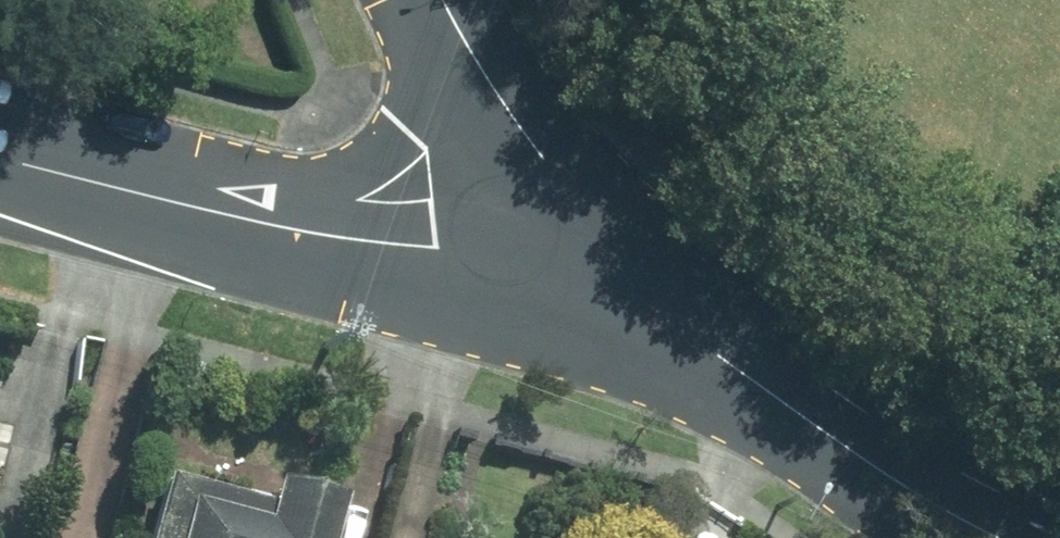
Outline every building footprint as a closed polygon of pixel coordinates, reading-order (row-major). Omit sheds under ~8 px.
[(168,467),(150,537),(349,537),(355,515),(168,467)]
